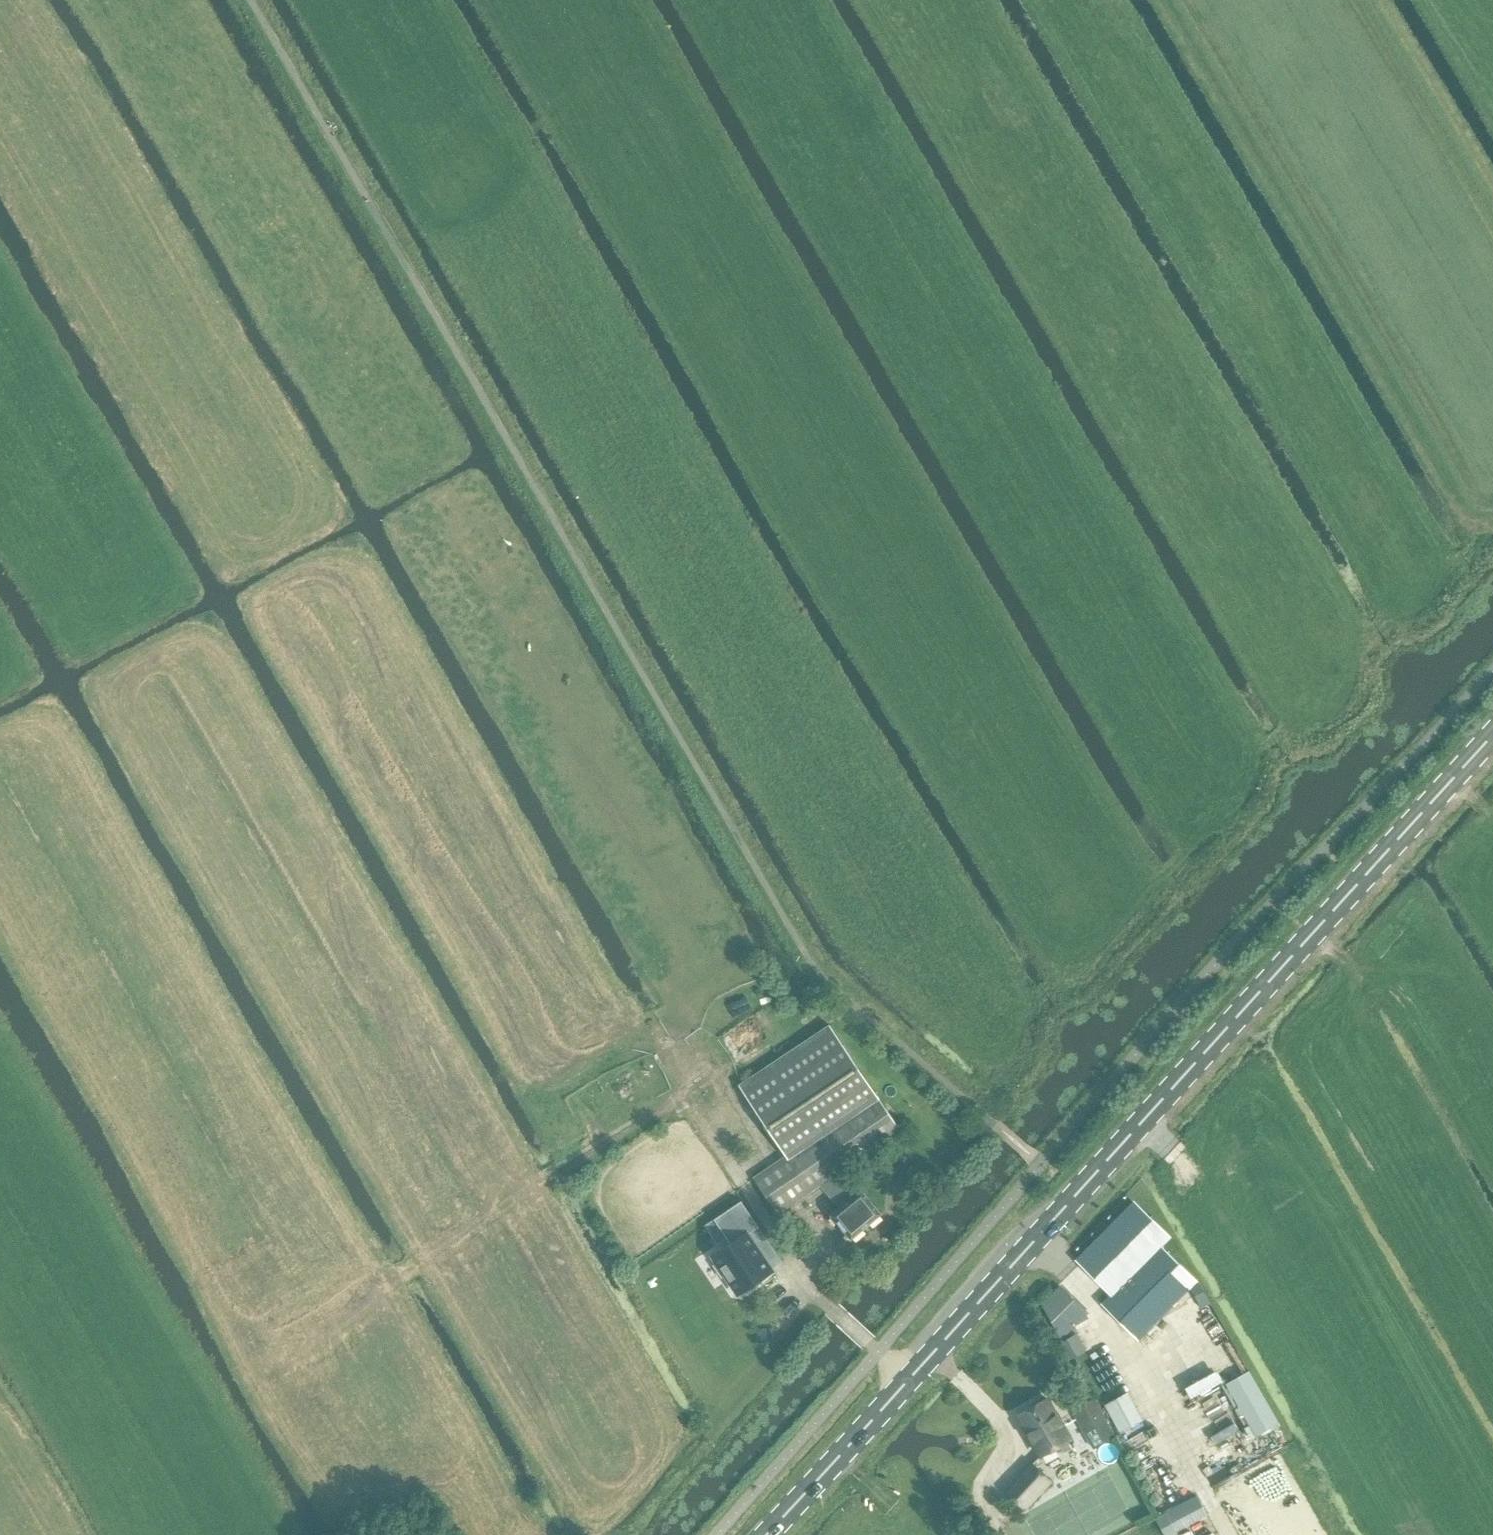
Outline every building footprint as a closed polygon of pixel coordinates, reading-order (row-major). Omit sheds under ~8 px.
[(844,1169),(900,1131),(829,1026),(740,1087),(787,1157),(754,1179),(778,1214),(820,1185),(839,1208),(830,1216),(850,1240),(881,1215),(844,1169)] [(1138,1338),(1195,1281),(1160,1246),(1169,1238),(1134,1203),(1077,1259),(1112,1294),(1103,1303),(1138,1338)] [(747,1233),(713,1255),(728,1278),(719,1284),(728,1298),(771,1270),(747,1233)] [(1197,1283),(1189,1288),(1194,1295),(1202,1290),(1197,1283)] [(1061,1338),(1084,1314),(1059,1288),(1042,1304),(1061,1338)] [(1077,1344),(1073,1336),(1062,1342),(1067,1350),(1077,1344)] [(1248,1371),(1225,1384),(1255,1436),(1278,1423),(1248,1371)] [(1127,1393),(1104,1404),(1117,1432),(1141,1421),(1127,1393)] [(1018,1414),(1041,1456),(1059,1445),(1064,1453),(1072,1448),(1067,1441),(1070,1439),(1046,1398),(1018,1414)] [(1114,1437),(1095,1401),(1073,1412),(1093,1448),(1114,1437)] [(1024,1508),(1050,1480),(1032,1464),(1006,1491),(1024,1508)] [(1153,1521),(1161,1534),(1177,1534),(1178,1534),(1176,1532),(1207,1515),(1196,1496),(1153,1521)]
